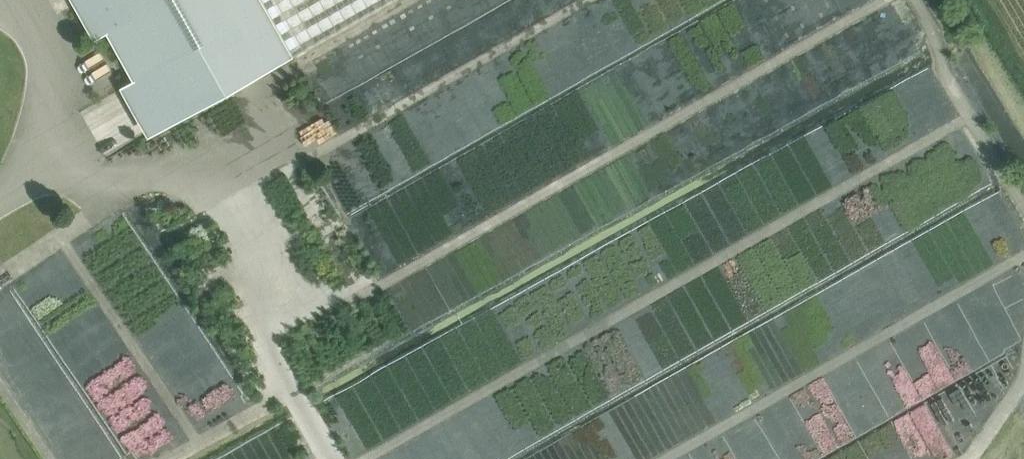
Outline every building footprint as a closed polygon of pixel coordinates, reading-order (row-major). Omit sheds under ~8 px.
[(299,52),(391,0),(80,0),(81,0),(76,3),(96,39),(109,32),(136,80),(191,50),(218,97),(299,52)]
